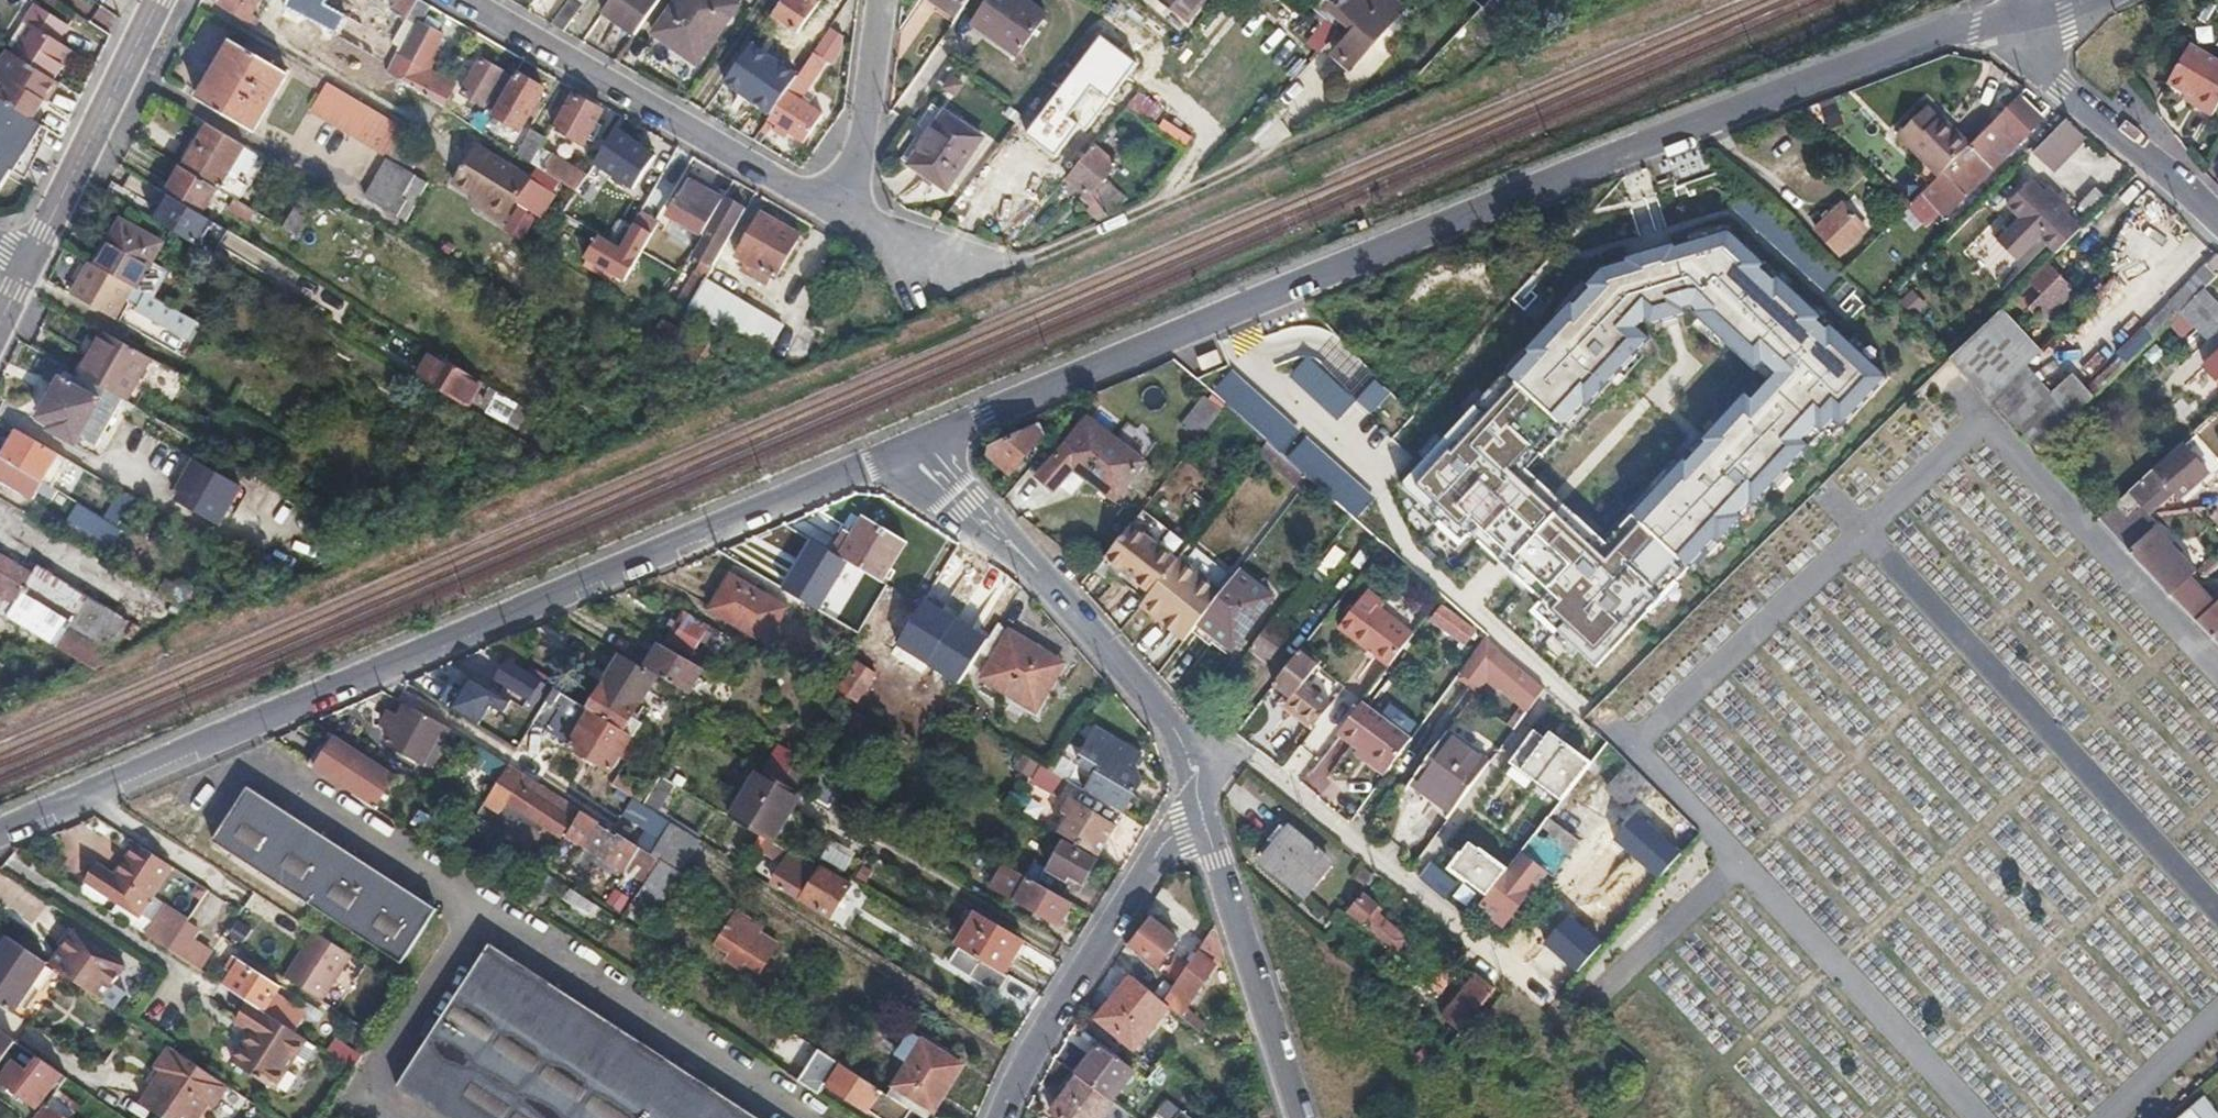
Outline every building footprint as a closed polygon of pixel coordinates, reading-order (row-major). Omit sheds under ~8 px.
[(217,2),(248,22),(261,0),(218,0),(217,2)] [(282,7),(297,17),(306,16),(331,30),(332,32),(390,64),(396,52),(400,44),(379,33),(353,18),(319,0),(286,0),(282,7)] [(395,3),(393,9),(379,33),(400,44),(413,19),(414,16),(410,13),(417,0),(390,0),(395,3)] [(422,0),(417,0),(410,13),(414,16),(413,19),(419,22),(429,4),(422,0)] [(552,23),(565,30),(583,5),(577,0),(569,0),(552,23)] [(604,12),(635,34),(659,0),(613,0),(604,12)] [(654,32),(697,62),(740,4),(734,0),(677,0),(654,32)] [(781,3),(773,16),(798,35),(807,22),(797,15),(798,13),(807,0),(787,0),(785,3),(781,3)] [(960,13),(969,0),(941,0),(960,13)] [(972,22),(1017,54),(1046,15),(1025,0),(988,0),(972,22)] [(1188,21),(1204,0),(1162,0),(1188,21)] [(1334,54),(1350,69),(1405,11),(1392,0),(1342,0),(1335,7),(1358,27),(1334,54)] [(1487,8),(1501,21),(1521,0),(1494,0),(1487,8)] [(27,20),(32,24),(59,41),(70,23),(37,3),(27,20)] [(396,52),(390,64),(387,70),(425,95),(443,106),(454,85),(429,70),(438,50),(436,48),(442,35),(419,22),(413,19),(400,44),(396,52)] [(1310,40),(1322,51),(1339,31),(1329,20),(1310,40)] [(32,24),(13,54),(56,80),(72,50),(59,41),(32,24)] [(792,84),(784,96),(772,113),(768,119),(777,125),(774,129),(780,133),(783,128),(789,132),(804,142),(823,112),(801,99),(806,93),(826,62),(831,66),(840,54),(842,38),(829,29),(813,53),(792,84)] [(234,42),(200,99),(253,131),(285,74),(234,42)] [(2188,91),(2195,95),(2193,100),(2212,112),(2217,103),(2217,58),(2191,42),(2169,79),(2188,91)] [(58,82),(56,80),(13,54),(8,50),(0,63),(0,97),(36,120),(47,101),(58,82)] [(747,52),(726,81),(772,113),(784,96),(792,84),(754,57),(747,52)] [(480,60),(462,93),(484,104),(501,72),(480,60)] [(520,75),(497,115),(520,127),(543,88),(520,75)] [(407,127),(329,82),(312,110),(390,156),(407,127)] [(1143,88),(1131,102),(1133,105),(1148,119),(1161,104),(1143,88)] [(2195,95),(2188,91),(2185,95),(2193,100),(2195,95)] [(575,94),(557,125),(584,142),(602,111),(575,94)] [(2041,119),(2017,95),(1966,144),(1935,174),(1906,202),(1913,209),(1905,216),(1923,232),(2041,119)] [(11,170),(19,175),(44,127),(36,120),(0,97),(0,186),(11,170)] [(1148,119),(1152,122),(1165,107),(1161,104),(1148,119)] [(1117,123),(1132,137),(1148,119),(1133,105),(1117,123)] [(1935,174),(1966,144),(1950,127),(1947,129),(1925,106),(1896,133),(1935,174)] [(945,112),(911,162),(948,188),(982,137),(945,112)] [(2054,171),(2084,136),(2065,120),(2024,162),(2038,176),(2047,166),(2054,171)] [(186,162),(183,166),(217,187),(220,188),(245,146),(208,124),(196,143),(186,162)] [(532,128),(517,153),(531,162),(541,146),(547,136),(532,128)] [(783,128),(780,133),(786,137),(789,132),(783,128)] [(653,155),(617,129),(596,161),(632,187),(653,155)] [(177,157),(186,162),(196,143),(188,138),(177,157)] [(1095,145),(1069,177),(1087,192),(1084,197),(1093,205),(1089,211),(1098,218),(1112,211),(1113,209),(1109,201),(1109,198),(1118,188),(1106,179),(1106,176),(1117,163),(1095,145)] [(541,146),(531,162),(576,190),(587,175),(541,146)] [(489,204),(483,215),(501,226),(532,179),(477,147),(454,183),(475,196),(489,204)] [(415,174),(388,158),(365,196),(397,215),(407,198),(402,196),(415,174)] [(183,166),(166,193),(201,213),(217,187),(183,166)] [(669,214),(702,233),(708,222),(722,199),(690,180),(669,214)] [(2079,231),(2080,230),(2057,206),(2062,201),(2050,189),(2045,194),(2033,181),(2010,203),(2018,212),(1996,234),(2020,258),(2042,237),(2057,253),(2059,251),(2079,231)] [(323,192),(309,184),(283,226),(298,235),(323,192)] [(475,196),(469,207),(483,215),(489,204),(475,196)] [(697,275),(679,303),(689,309),(706,279),(715,264),(711,262),(717,251),(719,251),(729,234),(732,236),(747,209),(724,196),(722,199),(708,222),(714,226),(696,255),(702,260),(695,271),(697,275)] [(265,216),(236,198),(230,208),(259,226),(265,216)] [(1898,210),(1905,216),(1913,209),(1906,202),(1904,204),(1898,210)] [(1864,228),(1842,205),(1817,229),(1839,252),(1864,228)] [(762,213),(738,255),(748,262),(744,269),(767,282),(772,275),(776,277),(799,235),(762,213)] [(618,218),(607,238),(618,245),(629,225),(618,218)] [(120,221),(95,264),(135,285),(151,294),(163,272),(149,264),(161,244),(120,221)] [(653,231),(635,221),(620,246),(618,245),(607,238),(600,234),(586,259),(623,281),(653,231)] [(1585,670),(1822,417),(1832,426),(1878,376),(1717,226),(1585,267),(1386,479),(1449,538),(1461,525),(1534,593),(1519,609),(1585,670)] [(2089,243),(2079,231),(2059,251),(2069,262),(2089,243)] [(2217,271),(2217,255),(2214,253),(2189,277),(2191,280),(2141,328),(2150,339),(2203,287),(2217,271)] [(90,261),(72,295),(116,318),(128,297),(135,285),(95,264),(90,261)] [(2074,292),(2047,265),(2013,300),(2031,318),(2036,313),(2045,322),(2074,292)] [(706,279),(689,309),(748,344),(765,354),(782,324),(706,279)] [(151,294),(135,285),(128,297),(139,302),(137,307),(193,340),(203,323),(151,294)] [(2203,287),(2150,339),(2140,348),(2145,353),(2150,349),(2155,353),(2170,339),(2177,346),(2185,339),(2202,357),(2214,346),(2207,340),(2217,329),(2217,303),(2203,287)] [(1959,348),(1947,360),(1986,401),(2020,367),(2036,351),(1999,310),(1959,348)] [(654,333),(709,366),(726,338),(704,325),(695,339),(662,320),(654,333)] [(102,331),(78,374),(87,380),(123,400),(126,402),(150,358),(112,337),(102,331)] [(1215,347),(1193,357),(1200,371),(1222,361),(1215,347)] [(2095,377),(2102,385),(2132,356),(2126,349),(2095,377)] [(439,355),(425,381),(465,405),(481,380),(439,355)] [(2205,367),(2217,381),(2217,355),(2205,367)] [(1303,356),(1285,375),(1334,420),(1352,401),(1303,356)] [(1911,379),(1919,388),(1934,373),(1926,364),(1911,379)] [(2020,367),(1986,401),(2035,451),(2102,385),(2095,377),(2083,388),(2071,376),(2048,396),(2020,367)] [(1226,369),(1208,390),(1278,450),(1296,429),(1226,369)] [(62,379),(40,416),(53,424),(50,428),(74,442),(78,437),(96,447),(123,400),(87,380),(78,374),(72,385),(62,379)] [(1374,382),(1356,401),(1391,434),(1409,415),(1374,382)] [(1197,440),(1220,412),(1191,387),(1167,415),(1197,440)] [(497,391),(488,416),(518,428),(528,403),(497,391)] [(2194,570),(2155,528),(2153,530),(2134,509),(2139,504),(2147,511),(2159,500),(2167,509),(2217,464),(2217,411),(2217,410),(2099,519),(2159,581),(2170,593),(2188,576),(2194,570)] [(1153,468),(1088,416),(1038,477),(1054,490),(1073,468),(1113,500),(1127,483),(1135,490),(1153,468)] [(1042,435),(1037,425),(991,443),(988,454),(1008,473),(1042,435)] [(52,486),(68,459),(48,447),(16,429),(0,455),(0,456),(52,486)] [(1301,437),(1283,457),(1352,518),(1370,497),(1301,437)] [(33,498),(38,490),(53,499),(58,490),(52,486),(0,456),(0,479),(33,498)] [(241,486),(196,460),(178,491),(182,494),(177,502),(218,525),(241,486)] [(115,503),(126,508),(133,498),(119,490),(114,499),(115,503)] [(1188,491),(1181,506),(1197,514),(1205,499),(1188,491)] [(2159,500),(2147,511),(2155,520),(2167,509),(2159,500)] [(1142,510),(1130,525),(1175,559),(1177,556),(1187,544),(1142,510)] [(86,511),(79,523),(106,539),(113,528),(86,511)] [(904,539),(862,513),(847,537),(840,533),(831,550),(881,579),(904,539)] [(1130,525),(1104,557),(1149,592),(1175,559),(1130,525)] [(1187,544),(1177,556),(1221,592),(1232,578),(1187,544)] [(5,615),(31,573),(24,570),(0,556),(0,612),(5,615)] [(1149,592),(1138,605),(1171,629),(1184,639),(1187,634),(1197,622),(1221,592),(1177,556),(1175,559),(1149,592)] [(53,643),(94,667),(124,616),(30,559),(24,570),(31,573),(5,615),(53,643)] [(1221,592),(1197,622),(1230,648),(1270,597),(1238,570),(1232,578),(1221,592)] [(789,605),(732,573),(712,609),(768,641),(789,605)] [(2188,576),(2170,593),(2217,643),(2217,599),(2213,603),(2188,576)] [(1385,666),(1409,634),(1376,609),(1381,603),(1364,590),(1335,627),(1346,636),(1385,666)] [(1469,655),(1481,639),(1439,606),(1428,620),(1469,655)] [(722,632),(711,625),(710,627),(684,612),(667,640),(691,656),(706,630),(718,637),(722,632)] [(1277,612),(1250,647),(1267,661),(1295,627),(1277,612)] [(1063,663),(997,624),(979,652),(992,660),(980,678),(1035,711),(1063,663)] [(1489,674),(1504,653),(1486,641),(1483,637),(1481,639),(1469,655),(1460,667),(1481,685),(1489,674)] [(531,653),(508,639),(487,648),(522,669),(531,653)] [(660,644),(646,668),(660,676),(689,693),(704,669),(699,666),(660,644)] [(1299,650),(1274,682),(1290,695),(1284,703),(1313,725),(1333,700),(1307,678),(1317,665),(1299,650)] [(708,651),(699,666),(704,669),(714,674),(722,660),(708,651)] [(1528,707),(1544,687),(1510,656),(1505,652),(1504,653),(1489,674),(1528,707)] [(646,668),(626,656),(593,712),(631,735),(638,740),(646,727),(634,719),(660,676),(646,668)] [(855,696),(874,667),(859,658),(841,689),(855,696)] [(539,717),(555,691),(545,685),(544,688),(516,672),(517,670),(502,661),(491,677),(498,682),(497,685),(505,691),(500,699),(536,722),(539,717)] [(416,680),(410,691),(458,717),(465,704),(416,680)] [(555,691),(539,717),(573,739),(591,711),(556,689),(555,691)] [(1364,766),(1379,779),(1404,743),(1355,705),(1334,733),(1354,749),(1369,759),(1364,766)] [(1515,726),(1525,712),(1518,706),(1507,721),(1515,726)] [(426,760),(432,748),(444,725),(409,707),(390,743),(425,762),(426,760)] [(631,735),(593,712),(591,711),(573,739),(570,744),(611,767),(631,735)] [(874,725),(853,713),(840,738),(861,749),(874,725)] [(1084,790),(1119,811),(1137,778),(1133,770),(1141,757),(1096,731),(1076,763),(1094,773),(1084,790)] [(1403,791),(1447,819),(1488,763),(1447,731),(1403,791)] [(1531,731),(1509,760),(1535,780),(1562,743),(1548,732),(1542,739),(1531,731)] [(326,732),(305,762),(312,767),(335,737),(326,732)] [(335,737),(312,767),(374,807),(394,776),(371,760),(335,737)] [(742,737),(732,753),(757,768),(767,751),(742,737)] [(500,756),(471,738),(461,754),(491,772),(500,756)] [(1566,934),(1590,957),(1616,927),(1700,831),(1605,741),(1588,763),(1585,766),(1655,833),(1566,934)] [(761,770),(778,780),(794,753),(777,743),(761,770)] [(1326,743),(1310,790),(1328,796),(1345,749),(1326,743)] [(1562,743),(1535,780),(1559,800),(1585,766),(1588,763),(1562,743)] [(442,754),(432,748),(426,760),(435,765),(442,754)] [(1349,755),(1364,766),(1369,759),(1354,749),(1349,755)] [(582,809),(510,763),(487,800),(501,809),(506,801),(566,837),(568,834),(582,809)] [(1064,779),(1051,771),(1040,765),(1030,781),(1054,796),(1064,779)] [(772,841),(800,793),(778,780),(761,770),(759,769),(731,817),(772,841)] [(613,786),(638,802),(644,791),(619,775),(613,786)] [(658,786),(647,805),(660,813),(671,795),(658,786)] [(436,910),(249,788),(214,842),(401,964),(436,910)] [(654,843),(667,820),(642,804),(638,802),(625,824),(654,843)] [(1058,833),(1097,856),(1115,826),(1082,807),(1075,821),(1068,817),(1058,833)] [(639,845),(582,809),(568,834),(604,855),(599,862),(610,869),(615,861),(625,868),(639,845)] [(1546,817),(1519,852),(1546,872),(1551,876),(1578,842),(1546,817)] [(677,869),(696,839),(667,820),(654,843),(649,852),(663,861),(677,869)] [(1261,859),(1305,896),(1330,865),(1286,827),(1261,859)] [(1025,877),(1060,897),(1069,881),(1063,876),(1066,871),(1083,879),(1094,859),(1064,840),(1048,865),(1036,860),(1025,877)] [(1485,896),(1504,871),(1468,843),(1449,868),(1485,896)] [(1578,881),(1598,853),(1585,844),(1565,872),(1578,881)] [(648,883),(663,861),(649,852),(639,845),(625,868),(648,883)] [(827,861),(848,871),(856,856),(835,846),(827,861)] [(173,871),(141,850),(119,881),(152,903),(173,871)] [(821,869),(820,869),(791,852),(774,881),(801,898),(831,916),(852,883),(823,864),(821,869)] [(1485,896),(1478,905),(1498,921),(1528,883),(1534,887),(1546,872),(1519,852),(1504,871),(1485,896)] [(653,910),(677,869),(663,861),(648,883),(636,901),(653,910)] [(1058,925),(1072,904),(1060,897),(1025,877),(1003,865),(990,886),(1058,925)] [(1330,865),(1305,896),(1327,914),(1352,883),(1330,865)] [(119,881),(106,872),(99,868),(90,883),(143,917),(152,903),(119,881)] [(546,874),(527,906),(538,913),(558,881),(546,874)] [(1380,907),(1367,895),(1352,913),(1389,945),(1400,931),(1376,911),(1380,907)] [(955,944),(978,959),(1002,973),(1021,942),(976,913),(955,944)] [(161,915),(146,936),(168,951),(183,930),(161,915)] [(1151,918),(1129,945),(1154,966),(1175,939),(1151,918)] [(775,935),(749,919),(728,949),(742,958),(737,966),(753,976),(758,969),(772,978),(788,953),(771,942),(775,935)] [(183,930),(168,951),(192,967),(202,973),(213,956),(195,943),(199,934),(186,925),(183,930)] [(1224,953),(1215,926),(1173,982),(1160,1000),(1169,1008),(1190,1025),(1198,1032),(1203,1024),(1184,1005),(1224,953)] [(69,950),(80,934),(75,930),(64,946),(69,950)] [(0,942),(0,1005),(11,1013),(46,962),(6,934),(0,942)] [(106,1003),(117,1011),(130,994),(118,986),(130,969),(80,934),(69,950),(56,969),(61,972),(106,1003)] [(342,952),(315,934),(300,956),(302,958),(337,982),(353,959),(342,952)] [(721,1095),(681,1069),(491,944),(395,1086),(444,1117),(707,1117),(721,1095)] [(1006,976),(1002,973),(978,959),(955,944),(945,961),(995,993),(1006,976)] [(302,958),(300,956),(285,979),(287,981),(302,958)] [(279,987),(233,957),(225,969),(232,974),(223,987),(251,1006),(257,1010),(261,1012),(273,995),(279,987)] [(302,958),(287,981),(322,1004),(337,982),(302,958)] [(1445,967),(1430,985),(1438,992),(1453,975),(1445,967)] [(1160,1000),(1131,976),(1096,1017),(1134,1049),(1169,1008),(1160,1000)] [(1461,1028),(1492,992),(1475,978),(1469,986),(1464,982),(1455,992),(1460,996),(1444,1013),(1461,1028)] [(290,1007),(273,995),(261,1012),(295,1034),(303,1021),(287,1011),(290,1007)] [(257,1010),(251,1006),(239,1025),(243,1028),(257,1010)] [(295,1034),(261,1012),(257,1010),(243,1028),(254,1035),(235,1065),(275,1090),(307,1042),(295,1034)] [(1450,1026),(1439,1040),(1446,1046),(1457,1033),(1450,1026)] [(7,1049),(12,1041),(11,1039),(0,1032),(0,1059),(7,1049)] [(910,1060),(923,1040),(911,1032),(898,1052),(910,1060)] [(327,1054),(356,1070),(365,1054),(335,1038),(327,1054)] [(923,1117),(928,1117),(962,1067),(923,1040),(910,1060),(887,1094),(910,1110),(923,1117)] [(27,1063),(33,1055),(12,1041),(7,1049),(27,1063)] [(1100,1043),(1075,1073),(1079,1076),(1109,1099),(1133,1070),(1100,1043)] [(177,1052),(168,1046),(156,1064),(167,1073),(156,1087),(152,1085),(138,1103),(160,1117),(196,1117),(208,1102),(214,1106),(228,1087),(177,1052)] [(812,1092),(819,1081),(875,1117),(905,1117),(910,1110),(887,1094),(814,1047),(793,1079),(812,1092)] [(1174,1087),(1186,1072),(1166,1055),(1153,1070),(1174,1087)] [(66,1078),(38,1058),(27,1073),(12,1063),(0,1081),(0,1082),(13,1090),(8,1096),(15,1101),(19,1096),(36,1106),(55,1082),(60,1085),(66,1078)] [(145,1079),(152,1085),(156,1087),(167,1073),(156,1064),(145,1079)] [(1079,1076),(1052,1111),(1062,1117),(1100,1117),(1113,1102),(1109,1099),(1079,1076)] [(2203,1094),(2212,1105),(2217,1100),(2217,1090),(2214,1085),(2203,1094)] [(55,1091),(45,1102),(64,1117),(69,1117),(76,1109),(55,1091)] [(2203,1094),(2174,1117),(2217,1117),(2217,1112),(2212,1105),(2203,1094)] [(721,1095),(707,1117),(757,1117),(721,1095)] [(32,1117),(64,1117),(45,1102),(32,1117)]
